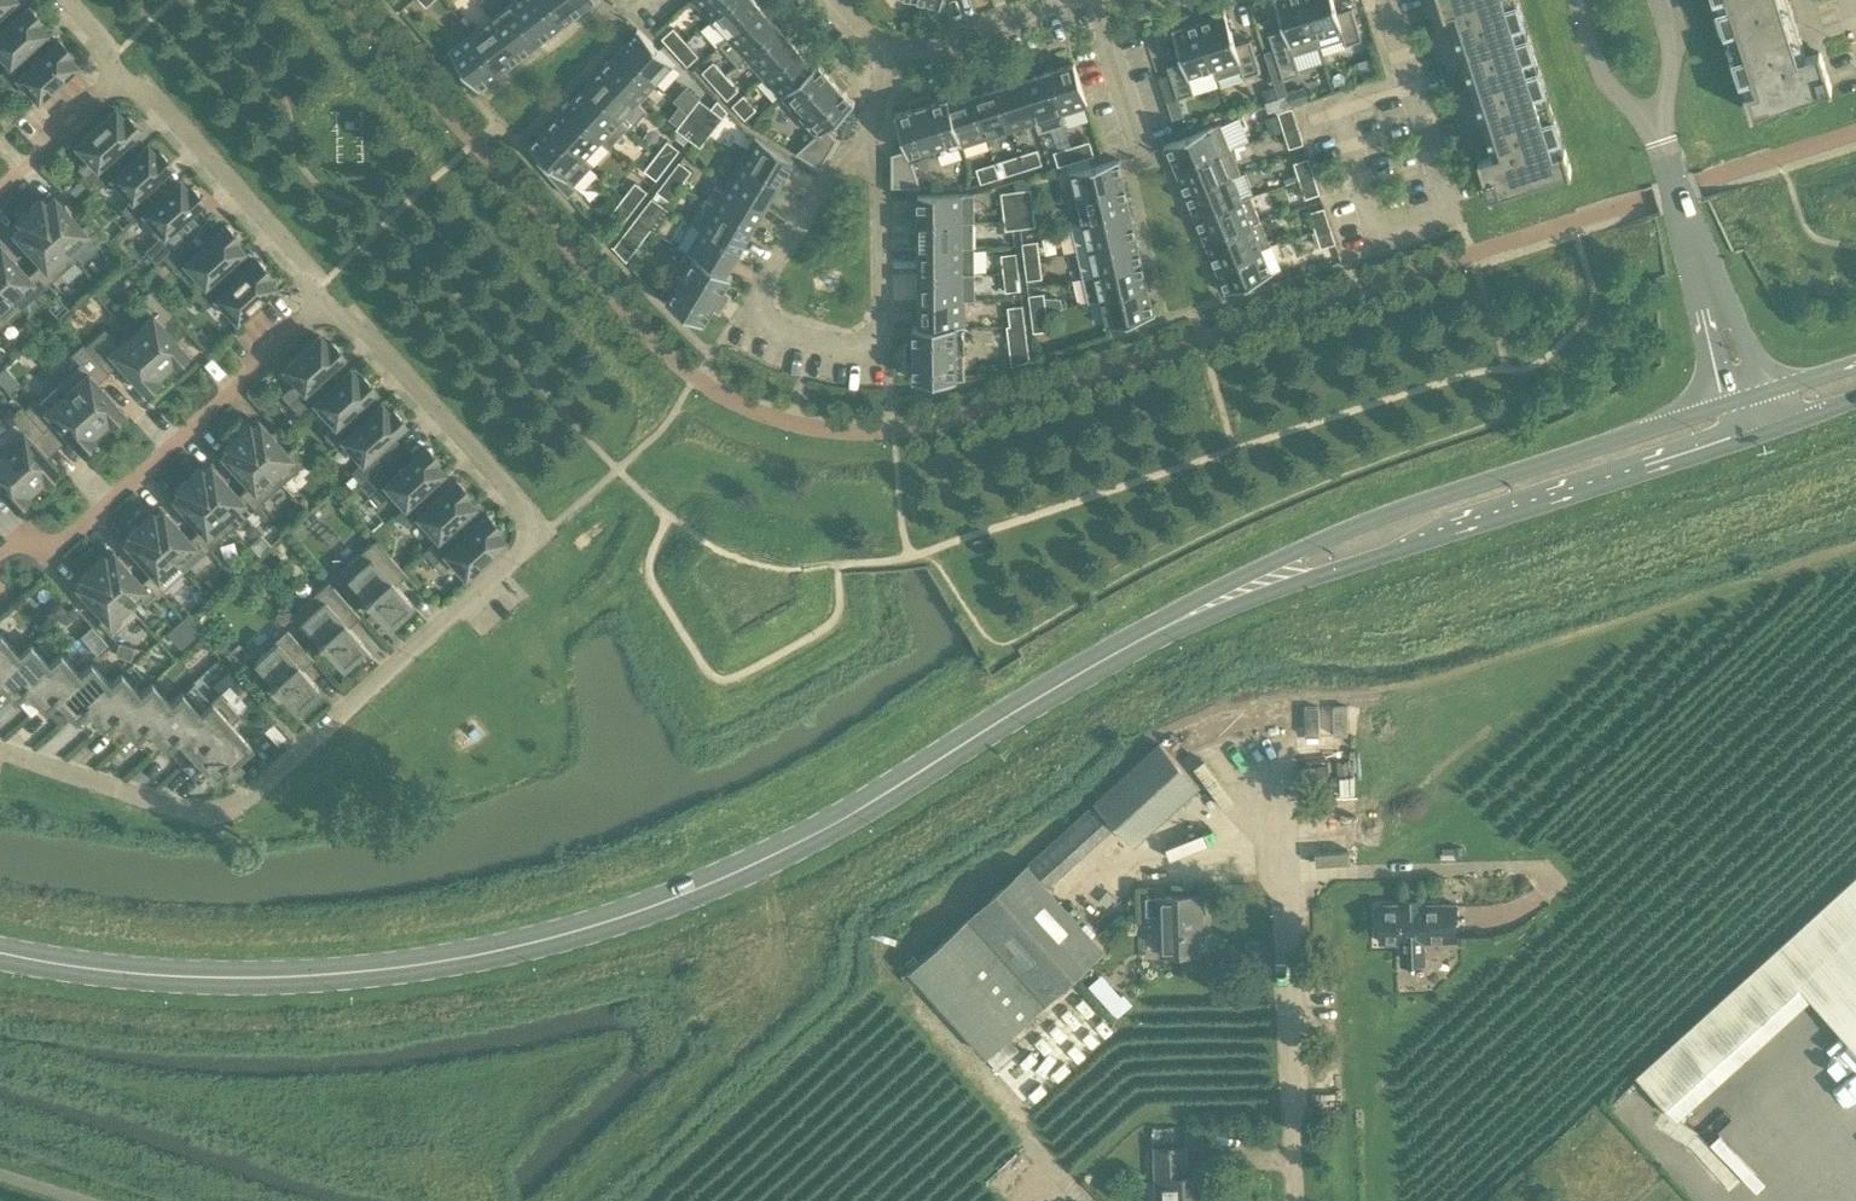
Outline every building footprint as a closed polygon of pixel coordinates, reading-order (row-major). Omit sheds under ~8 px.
[(13,0),(0,0),(0,12),(13,0)] [(545,0),(516,0),(513,2),(543,41),(564,25),(545,0)] [(564,25),(584,9),(577,0),(545,0),(564,25)] [(584,9),(596,0),(577,0),(584,9)] [(732,0),(694,0),(711,19),(732,0)] [(755,0),(732,0),(711,19),(728,37),(729,38),(762,8),(755,0)] [(940,6),(939,8),(941,9),(943,0),(917,0),(940,6)] [(1285,28),(1269,33),(1283,79),(1300,73),(1294,54),(1320,46),(1317,35),(1316,36),(1304,0),(1276,0),(1285,28)] [(1316,36),(1317,35),(1341,28),(1346,45),(1363,39),(1353,7),(1337,12),(1333,0),(1304,0),(1316,36)] [(1445,12),(1447,11),(1447,10),(1493,154),(1481,158),(1481,156),(1479,156),(1491,195),(1493,194),(1492,191),(1512,185),(1512,186),(1569,168),(1570,170),(1572,169),(1569,161),(1518,0),(1442,0),(1445,12)] [(1751,112),(1753,112),(1753,110),(1810,92),(1809,91),(1829,84),(1830,87),(1832,87),(1820,48),(1818,49),(1818,51),(1807,54),(1790,0),(1716,0),(1751,112)] [(543,41),(513,2),(493,18),(522,56),(543,41)] [(9,64),(20,54),(20,55),(46,31),(37,21),(40,18),(28,5),(0,31),(0,54),(9,64)] [(729,38),(728,37),(720,44),(739,65),(747,58),(746,57),(780,27),(762,8),(729,38)] [(1225,12),(1224,12),(1224,14),(1199,22),(1214,68),(1213,68),(1216,79),(1242,70),(1244,77),(1261,71),(1251,39),(1235,44),(1225,12)] [(522,56),(493,18),(472,34),(501,72),(522,56)] [(1168,66),(1170,74),(1160,77),(1168,101),(1195,93),(1189,76),(1213,68),(1214,68),(1199,22),(1175,30),(1174,28),(1173,29),(1183,61),(1168,66)] [(797,47),(780,27),(746,57),(747,58),(764,77),(797,47)] [(638,31),(621,49),(656,83),(674,64),(675,65),(676,64),(638,28),(637,29),(638,31)] [(686,41),(677,30),(666,40),(675,51),(686,41)] [(501,72),(472,34),(451,50),(450,48),(449,49),(460,63),(456,66),(466,79),(470,76),(481,90),(482,89),(481,88),(501,72)] [(9,64),(0,72),(0,75),(8,85),(17,77),(37,99),(76,64),(67,55),(70,52),(58,38),(45,51),(30,65),(20,55),(20,54),(9,64)] [(686,41),(675,51),(686,63),(697,53),(686,41)] [(797,47),(764,77),(781,96),(815,66),(814,65),(797,47)] [(621,49),(603,68),(638,102),(656,83),(621,49)] [(815,66),(781,96),(816,135),(817,136),(827,127),(855,101),(845,90),(852,84),(836,66),(829,72),(819,61),(814,65),(815,66)] [(1049,71),(1065,124),(1067,123),(1063,113),(1088,105),(1075,63),(1049,71)] [(727,75),(716,64),(705,74),(715,86),(727,75)] [(638,102),(603,68),(585,88),(620,121),(621,120),(638,102)] [(1049,71),(1024,79),(1041,132),(1065,124),(1049,71)] [(727,75),(715,86),(726,97),(737,86),(727,75)] [(1041,132),(1024,79),(999,87),(1012,130),(1036,122),(1039,132),(1041,132)] [(1276,86),(1266,90),(1270,100),(1279,97),(1276,86)] [(999,87),(974,95),(988,137),(1012,130),(999,87)] [(1287,92),(1288,94),(1289,94),(1292,104),(1308,99),(1304,87),(1287,92)] [(620,121),(585,88),(567,106),(602,140),(601,140),(609,148),(629,127),(621,120),(620,121)] [(949,102),(950,102),(948,96),(933,100),(931,92),(908,99),(911,107),(896,112),(907,148),(911,161),(912,162),(913,161),(963,145),(949,102)] [(757,109),(744,95),(733,105),(746,119),(757,109)] [(974,95),(950,102),(949,102),(963,145),(988,137),(974,95)] [(710,111),(698,102),(689,114),(701,123),(710,111)] [(567,106),(549,126),(584,159),(585,158),(601,140),(602,140),(567,106)] [(111,177),(122,167),(111,155),(140,128),(128,115),(124,118),(116,108),(76,144),(88,158),(78,168),(97,189),(111,177)] [(5,127),(15,118),(6,109),(0,114),(0,121),(5,127)] [(722,120),(710,111),(701,123),(713,132),(722,120)] [(689,114),(679,127),(691,135),(701,123),(689,114)] [(1299,125),(1295,114),(1280,118),(1284,130),(1299,125)] [(1221,122),(1213,125),(1165,145),(1165,146),(1167,146),(1177,169),(1231,147),(1221,122)] [(701,123),(691,135),(703,144),(713,132),(701,123)] [(1299,125),(1284,130),(1288,141),(1302,137),(1299,125)] [(542,156),(537,161),(569,196),(577,187),(574,185),(593,165),(585,158),(584,159),(578,153),(549,126),(532,144),(530,143),(529,144),(542,156)] [(838,138),(827,127),(817,136),(831,150),(838,138)] [(817,136),(816,135),(809,141),(825,160),(831,150),(817,136)] [(742,160),(780,183),(794,160),(756,137),(742,160)] [(825,160),(809,141),(796,153),(821,167),(825,160)] [(1087,141),(1072,146),(1077,160),(1091,155),(1087,141)] [(678,152),(666,143),(657,155),(669,164),(678,152)] [(147,144),(122,167),(111,177),(131,199),(121,209),(132,222),(138,216),(138,215),(153,202),(142,190),(171,164),(159,150),(156,153),(147,144)] [(1072,146),(1058,151),(1062,165),(1077,160),(1072,146)] [(1231,147),(1177,169),(1187,194),(1231,175),(1232,177),(1242,173),(1231,147)] [(911,161),(907,148),(893,153),(892,153),(892,167),(911,161)] [(1035,150),(1020,155),(1025,169),(1039,165),(1035,150)] [(669,164),(657,155),(647,167),(659,177),(669,164)] [(1020,155),(1006,159),(1010,174),(1025,169),(1020,155)] [(1120,159),(1070,171),(1070,172),(1072,172),(1078,197),(1125,186),(1119,161),(1121,161),(1120,159)] [(742,160),(728,183),(767,206),(780,183),(742,160)] [(911,161),(892,167),(892,178),(916,170),(913,161),(912,162),(911,161)] [(982,183),(1000,177),(996,163),(977,168),(982,183)] [(690,173),(678,164),(669,176),(681,185),(690,173)] [(1314,175),(1311,164),(1296,168),(1300,180),(1314,175)] [(916,170),(892,178),(893,187),(921,187),(916,170)] [(1231,175),(1187,194),(1197,218),(1241,200),(1241,198),(1232,177),(1231,175)] [(1314,175),(1300,180),(1303,191),(1318,187),(1314,175)] [(669,176),(660,188),(672,198),(681,185),(669,176)] [(154,202),(153,202),(138,215),(138,216),(158,238),(144,250),(157,264),(164,257),(185,238),(174,225),(203,199),(191,186),(188,189),(179,179),(154,202)] [(728,183),(716,204),(715,205),(754,228),(767,206),(728,183)] [(646,194),(634,184),(625,196),(637,206),(646,194)] [(1125,186),(1078,197),(1083,221),(1071,224),(1072,225),(1131,212),(1125,186)] [(1032,192),(1017,194),(1019,209),(1034,207),(1032,192)] [(975,193),(964,194),(919,194),(919,221),(964,221),(964,222),(975,222),(975,193)] [(1019,209),(1017,194),(1003,196),(1004,211),(1019,209)] [(1250,194),(1241,198),(1241,200),(1197,218),(1206,242),(1261,220),(1250,194)] [(41,197),(28,209),(74,260),(101,236),(87,221),(82,226),(54,195),(46,203),(41,197)] [(625,196),(615,209),(628,218),(637,206),(625,196)] [(715,205),(716,204),(707,199),(692,223),(701,229),(702,228),(740,251),(754,228),(715,205)] [(649,227),(660,213),(648,203),(637,218),(649,227)] [(1034,207),(1019,209),(1021,224),(1036,222),(1034,207)] [(74,260),(28,209),(17,219),(21,225),(13,232),(41,263),(33,269),(47,285),(74,260)] [(1021,224),(1019,209),(1004,211),(1006,226),(1021,224)] [(1131,212),(1072,225),(1077,250),(1136,237),(1131,212)] [(1327,213),(1312,218),(1316,229),(1330,225),(1327,213)] [(637,218),(629,228),(643,240),(652,229),(649,227),(637,218)] [(1261,220),(1206,242),(1216,266),(1261,248),(1261,249),(1271,245),(1261,220)] [(964,246),(964,222),(964,221),(919,221),(919,247),(964,247),(964,246)] [(679,245),(688,250),(727,273),(727,272),(740,251),(702,228),(701,229),(692,223),(679,245)] [(196,250),(185,238),(164,257),(175,270),(184,262),(204,285),(216,274),(243,250),(234,240),(238,237),(226,224),(196,250)] [(1330,225),(1316,229),(1319,241),(1334,236),(1330,225)] [(643,240),(629,228),(621,238),(636,250),(643,240)] [(1142,262),(1136,237),(1077,250),(1083,276),(1142,262)] [(636,250),(621,238),(615,247),(627,260),(636,250)] [(33,269),(28,274),(0,244),(0,285),(21,308),(47,285),(33,269)] [(1040,259),(1039,244),(1023,246),(1025,261),(1040,259)] [(1261,248),(1216,266),(1226,290),(1224,291),(1225,292),(1281,269),(1271,245),(1261,249),(1261,248)] [(919,247),(920,273),(975,273),(975,246),(964,246),(964,247),(919,247)] [(727,273),(688,250),(661,296),(705,322),(713,309),(721,313),(733,293),(725,289),(733,275),(727,272),(727,273)] [(1019,271),(1017,256),(1002,258),(1004,272),(1019,271)] [(216,274),(204,285),(194,294),(205,307),(216,297),(236,320),(275,285),(266,275),(270,272),(258,259),(227,286),(216,274)] [(1040,259),(1025,261),(1027,276),(1042,275),(1040,259)] [(1142,262),(1083,276),(1089,301),(1148,288),(1142,262)] [(1021,286),(1019,271),(1004,272),(1006,288),(1021,286)] [(920,273),(920,300),(965,299),(975,299),(975,273),(920,273)] [(0,285),(0,327),(21,308),(0,285)] [(1105,326),(1156,314),(1156,313),(1154,313),(1148,288),(1089,301),(1089,302),(1101,299),(1107,324),(1105,324),(1105,326)] [(131,332),(164,369),(172,361),(175,365),(188,353),(162,324),(173,314),(150,289),(139,299),(146,307),(124,326),(130,333),(131,332)] [(1032,313),(1047,311),(1044,293),(1029,294),(1032,313)] [(965,325),(965,299),(920,300),(920,324),(920,326),(965,325)] [(1010,325),(1026,323),(1024,308),(1009,309),(1010,325)] [(1047,311),(1032,313),(1034,332),(1049,330),(1047,311)] [(1026,323),(1010,325),(1007,325),(1009,339),(1027,337),(1026,323)] [(920,326),(920,324),(913,324),(914,340),(905,340),(905,363),(914,363),(914,379),(966,379),(965,325),(920,326)] [(104,328),(85,345),(108,372),(119,362),(145,391),(158,379),(155,376),(164,369),(131,332),(130,333),(118,343),(104,328)] [(283,367),(295,381),(281,394),(300,415),(314,402),(325,392),(315,381),(344,355),(332,341),(328,344),(320,335),(283,367)] [(1029,349),(1027,337),(1009,339),(1010,352),(1029,349)] [(83,343),(71,354),(79,363),(58,383),(59,385),(60,384),(99,427),(107,420),(110,423),(124,411),(97,382),(108,372),(85,345),(83,343)] [(1030,360),(1029,349),(1010,352),(1012,365),(1030,360)] [(325,392),(314,402),(335,425),(324,435),(334,446),(342,440),(341,439),(356,426),(346,415),(375,389),(362,375),(359,378),(351,369),(325,392)] [(35,399),(25,409),(43,430),(54,421),(80,450),(94,438),(91,434),(99,427),(60,384),(59,385),(40,404),(35,399)] [(381,403),(356,426),(341,439),(342,440),(362,461),(351,471),(361,482),(362,483),(383,463),(373,452),(405,423),(393,410),(390,412),(381,403)] [(23,429),(2,448),(1,449),(34,485),(43,478),(46,481),(59,469),(33,440),(43,430),(25,409),(21,405),(10,415),(23,429)] [(237,434),(281,483),(305,461),(292,446),(286,451),(259,420),(252,426),(249,423),(237,434)] [(281,483),(237,434),(225,445),(228,448),(221,454),(249,485),(243,490),(257,505),(281,483)] [(362,483),(361,482),(359,485),(370,496),(372,495),(380,504),(394,491),(406,504),(414,497),(443,471),(434,461),(438,459),(426,445),(397,472),(386,460),(383,463),(362,483)] [(2,448),(0,446),(0,490),(16,508),(29,496),(26,493),(34,485),(1,449),(2,448)] [(257,505),(243,490),(238,495),(211,464),(204,470),(201,467),(189,478),(233,527),(257,505)] [(233,527),(189,478),(177,489),(180,492),(173,498),(200,528),(195,534),(208,549),(233,527)] [(406,504),(396,514),(406,526),(417,516),(437,539),(448,529),(474,505),(465,496),(468,493),(456,480),(424,509),(414,497),(406,504)] [(152,511),(140,522),(176,562),(187,552),(195,561),(208,549),(195,534),(190,538),(162,508),(155,514),(152,511)] [(448,529),(437,539),(423,552),(441,572),(452,561),(465,575),(504,539),(496,530),(499,527),(487,513),(458,539),(448,529)] [(184,570),(176,562),(140,522),(128,533),(131,536),(124,542),(152,572),(147,577),(160,592),(184,570)] [(352,587),(365,602),(368,599),(388,621),(397,614),(399,616),(410,605),(408,603),(410,601),(395,584),(407,574),(375,539),(341,569),(355,585),(352,587)] [(104,554),(92,565),(128,605),(138,596),(146,605),(160,592),(147,577),(141,582),(114,552),(107,558),(104,554)] [(128,605),(92,565),(80,576),(83,579),(76,585),(104,616),(98,621),(112,636),(126,624),(117,615),(128,605)] [(341,663),(350,656),(352,658),(364,647),(362,645),(364,643),(348,626),(360,616),(328,581),(295,612),(308,627),(305,630),(319,644),(322,642),(341,663)] [(66,610),(59,603),(46,615),(53,623),(60,616),(66,610)] [(73,604),(66,610),(60,616),(66,623),(79,611),(73,604)] [(188,614),(177,624),(190,639),(202,629),(188,614)] [(92,626),(81,636),(97,654),(108,644),(92,626)] [(276,642),(255,661),(262,669),(259,672),(272,686),(275,684),(295,706),(303,698),(305,700),(317,690),(315,687),(317,685),(302,668),(313,658),(287,628),(274,640),(276,642)] [(18,653),(0,633),(0,670),(19,654),(18,653)] [(248,654),(250,651),(239,639),(226,651),(237,663),(248,654)] [(18,653),(19,654),(0,670),(0,692),(5,687),(13,696),(49,663),(48,663),(30,642),(18,653)] [(136,647),(119,642),(115,655),(132,660),(136,647)] [(49,663),(13,696),(23,708),(35,697),(43,706),(79,673),(60,652),(48,663),(49,663)] [(79,673),(43,706),(54,717),(66,707),(74,715),(110,683),(109,682),(90,662),(79,673)] [(213,685),(221,694),(237,679),(230,670),(213,685)] [(110,683),(74,715),(84,727),(96,716),(104,725),(140,693),(139,692),(121,672),(109,682),(110,683)] [(140,693),(104,725),(114,737),(126,726),(134,735),(170,703),(170,702),(151,682),(139,692),(140,693)] [(170,703),(134,735),(145,747),(157,736),(164,745),(200,712),(181,691),(170,702),(170,703)] [(182,765),(183,766),(231,722),(239,716),(219,694),(200,712),(164,745),(165,746),(175,757),(179,753),(186,761),(182,765)] [(231,722),(183,766),(196,780),(208,769),(214,776),(225,766),(229,771),(239,762),(235,757),(250,743),(231,722)] [(280,731),(273,723),(265,730),(272,738),(280,731)] [(1096,802),(1121,829),(1135,844),(1199,785),(1160,743),(1096,802)] [(1028,864),(971,916),(908,974),(917,984),(921,981),(989,1055),(1105,948),(1028,864)] [(1635,1075),(1665,1108),(1799,986),(1855,1049),(1855,875),(1635,1075)] [(1202,895),(1161,897),(1146,898),(1146,918),(1162,917),(1163,953),(1199,952),(1198,917),(1203,917),(1202,895)] [(1423,940),(1457,939),(1456,902),(1379,904),(1380,941),(1402,940),(1402,950),(1424,949),(1423,940)] [(1185,1145),(1208,1144),(1207,1131),(1185,1131),(1185,1145)] [(1210,1196),(1209,1175),(1186,1176),(1185,1147),(1155,1148),(1156,1182),(1149,1182),(1150,1200),(1206,1200),(1205,1196),(1210,1196)]
